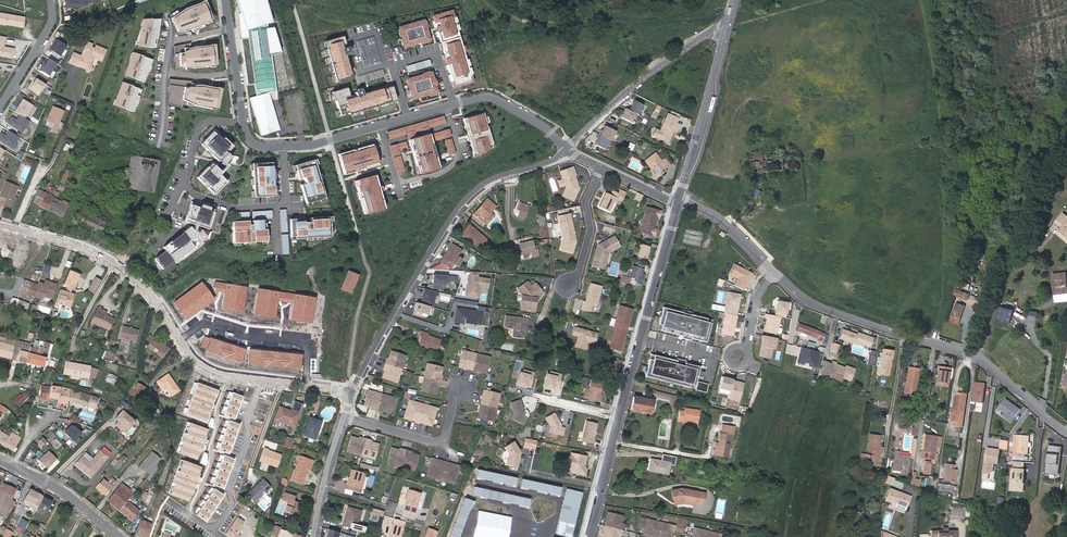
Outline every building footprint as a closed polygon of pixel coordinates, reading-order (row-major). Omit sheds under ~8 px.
[(261,135),(280,130),(269,91),(276,90),(271,54),(280,51),(265,0),(237,0),(245,29),(247,28),(255,96),(249,99),(261,135)] [(211,22),(210,19),(211,19),(204,1),(184,8),(184,7),(170,14),(177,37),(190,36),(188,29),(211,22)] [(473,83),(451,12),(433,18),(454,88),(473,83)] [(0,13),(0,23),(24,27),(25,17),(0,13)] [(156,43),(159,19),(145,20),(143,26),(141,26),(136,41),(141,43),(140,46),(152,48),(153,43),(156,43)] [(422,21),(398,28),(404,47),(428,40),(422,21)] [(5,37),(0,36),(0,56),(12,58),(14,49),(3,47),(5,37)] [(351,78),(345,56),(350,55),(350,52),(352,52),(351,47),(345,48),(344,49),(343,47),(340,48),(339,46),(344,45),(346,44),(344,36),(328,40),(330,48),(327,49),(336,82),(351,78)] [(60,56),(66,46),(57,41),(54,46),(53,46),(50,50),(60,56)] [(73,53),(69,62),(78,66),(78,64),(79,63),(81,64),(82,66),(85,67),(91,65),(94,57),(101,60),(106,49),(96,45),(95,48),(91,47),(92,44),(87,42),(81,56),(73,53)] [(216,69),(214,47),(191,48),(190,44),(175,46),(177,73),(188,72),(188,70),(216,69)] [(144,82),(152,60),(135,53),(134,59),(130,58),(128,66),(131,67),(128,77),(144,82)] [(49,76),(57,63),(50,59),(42,71),(49,76)] [(408,72),(431,66),(429,59),(406,66),(408,72)] [(292,74),(298,97),(306,95),(300,72),(292,74)] [(437,92),(431,73),(407,80),(413,99),(437,92)] [(40,95),(46,85),(37,79),(30,89),(40,95)] [(216,110),(221,89),(192,83),(193,81),(169,79),(168,104),(182,109),(183,104),(216,110)] [(133,112),(141,90),(126,83),(122,94),(119,92),(115,100),(118,101),(116,106),(133,112)] [(348,113),(349,114),(350,114),(378,106),(379,108),(397,103),(392,86),(388,87),(387,86),(373,90),(374,92),(363,95),(362,93),(361,88),(356,89),(357,92),(355,92),(355,95),(356,98),(347,100),(348,104),(346,105),(344,98),(349,96),(347,88),(332,92),(334,101),(336,100),(340,115),(348,113)] [(347,100),(356,98),(355,95),(349,96),(344,98),(346,105),(348,104),(347,100)] [(25,118),(33,105),(23,99),(15,112),(20,115),(25,118)] [(637,114),(642,105),(633,100),(628,110),(635,113),(637,114)] [(53,124),(50,131),(54,133),(56,129),(60,131),(63,124),(59,122),(64,111),(53,106),(46,121),(53,124)] [(354,115),(379,108),(378,106),(350,114),(351,118),(354,117),(354,115)] [(620,117),(630,123),(635,113),(628,110),(625,108),(620,117)] [(494,146),(485,113),(464,118),(475,156),(494,146)] [(78,114),(73,126),(80,129),(85,117),(78,114)] [(669,114),(667,120),(676,124),(678,119),(669,114)] [(23,133),(30,121),(25,118),(20,115),(17,120),(12,117),(8,123),(23,133)] [(445,115),(387,132),(389,139),(447,122),(445,115)] [(653,136),(658,139),(667,143),(670,137),(670,136),(671,134),(674,133),(676,133),(679,126),(676,124),(667,120),(661,132),(656,130),(653,136)] [(133,133),(135,126),(126,124),(124,131),(133,133)] [(611,141),(615,132),(605,127),(602,132),(601,131),(599,135),(610,141),(611,141)] [(232,146),(215,129),(200,143),(217,161),(232,146)] [(450,129),(434,133),(436,140),(452,136),(450,129)] [(20,137),(10,131),(6,136),(1,133),(0,135),(0,141),(12,148),(20,137)] [(172,147),(181,148),(182,134),(173,133),(172,147)] [(441,168),(431,134),(411,140),(421,174),(441,168)] [(605,150),(610,141),(599,135),(598,135),(594,144),(605,150)] [(452,139),(445,141),(449,154),(456,153),(452,139)] [(408,149),(406,142),(399,144),(400,150),(408,149)] [(377,165),(371,144),(338,154),(344,175),(377,165)] [(401,154),(398,144),(390,145),(393,156),(401,154)] [(753,153),(755,172),(798,168),(796,150),(753,153)] [(660,171),(661,170),(665,168),(666,169),(670,166),(668,165),(671,162),(668,157),(665,160),(661,162),(655,154),(645,162),(652,170),(655,175),(658,178),(662,174),(660,171)] [(126,188),(154,193),(160,161),(132,156),(126,188)] [(401,156),(394,158),(397,172),(405,170),(401,156)] [(326,198),(314,159),(294,165),(299,179),(303,177),(305,183),(301,185),(307,204),(326,198)] [(275,179),(274,162),(252,164),(255,198),(277,196),(276,186),(274,186),(273,179),(275,179)] [(228,180),(210,163),(196,177),(213,195),(228,180)] [(572,167),(560,172),(563,180),(565,185),(565,188),(562,196),(573,201),(579,188),(574,176),(575,175),(572,167)] [(66,180),(69,172),(65,170),(57,189),(63,192),(65,186),(63,185),(66,180)] [(385,208),(375,175),(354,181),(364,214),(385,208)] [(17,185),(7,180),(0,196),(0,202),(3,203),(5,197),(13,201),(16,194),(13,193),(17,185)] [(55,191),(56,189),(51,187),(51,188),(50,190),(47,189),(45,193),(39,205),(46,209),(55,191)] [(45,193),(39,190),(33,202),(39,205),(45,193)] [(605,193),(598,207),(608,212),(613,201),(615,198),(618,199),(621,195),(618,193),(613,190),(610,195),(605,193)] [(55,191),(46,209),(62,217),(69,203),(57,197),(59,193),(55,191)] [(641,202),(644,195),(637,193),(634,200),(641,202)] [(5,197),(3,203),(10,206),(13,201),(5,197)] [(487,199),(483,203),(484,205),(475,215),(482,221),(490,213),(495,206),(487,199)] [(208,229),(215,209),(191,202),(185,222),(192,224),(197,226),(208,229)] [(529,206),(520,202),(517,209),(521,211),(519,215),(524,218),(529,206)] [(484,205),(483,203),(474,214),(475,215),(484,205)] [(556,204),(546,205),(547,212),(557,211),(556,204)] [(654,236),(656,229),(653,228),(656,216),(659,217),(660,211),(646,207),(639,232),(654,236)] [(288,254),(286,209),(280,210),(282,255),(288,254)] [(272,217),(272,211),(235,213),(236,219),(272,217)] [(490,213),(482,221),(485,224),(493,215),(490,213)] [(569,214),(558,217),(564,243),(576,241),(572,222),(571,223),(569,214)] [(1063,215),(1056,224),(1062,229),(1058,234),(1066,242),(1066,219),(1063,215)] [(330,236),(329,216),(309,217),(310,222),(303,222),(303,218),(289,219),(291,239),(330,236)] [(267,241),(266,225),(263,225),(263,220),(252,220),(252,225),(248,225),(248,220),(236,221),(236,226),(232,227),(233,244),(267,241)] [(602,231),(612,234),(614,226),(604,223),(602,231)] [(462,234),(470,241),(471,239),(464,233),(470,226),(469,225),(462,234)] [(177,263),(204,242),(203,241),(205,239),(209,240),(211,232),(199,228),(197,230),(194,233),(190,229),(188,226),(162,247),(164,250),(154,258),(163,269),(175,261),(177,263)] [(471,239),(470,241),(478,248),(480,246),(483,249),(489,242),(470,226),(464,233),(471,239)] [(598,245),(593,266),(598,267),(600,262),(605,263),(608,252),(619,246),(614,237),(598,245)] [(519,252),(521,251),(522,254),(531,252),(532,256),(538,255),(537,249),(534,250),(532,241),(520,244),(520,247),(518,247),(519,252)] [(576,241),(564,243),(562,250),(572,253),(576,241)] [(444,260),(442,259),(440,263),(446,267),(449,263),(453,266),(462,250),(452,244),(447,252),(448,253),(444,260)] [(637,257),(649,259),(651,247),(640,244),(637,257)] [(45,264),(43,272),(49,274),(52,266),(45,264)] [(742,289),(751,273),(734,264),(729,273),(737,277),(733,285),(742,289)] [(633,266),(630,278),(640,280),(643,268),(633,266)] [(66,292),(60,290),(56,303),(70,307),(74,295),(70,293),(72,287),(73,288),(79,275),(70,271),(64,284),(68,285),(66,292)] [(351,293),(358,275),(348,271),(341,289),(351,293)] [(478,272),(469,271),(466,297),(478,298),(479,287),(488,288),(489,278),(478,277),(478,272)] [(1057,297),(1066,296),(1066,284),(1066,274),(1053,275),(1054,285),(1056,285),(1057,297)] [(458,277),(434,275),(432,289),(440,290),(441,284),(447,284),(447,281),(457,281),(458,277)] [(629,284),(631,278),(621,275),(620,281),(629,284)] [(93,292),(100,280),(95,278),(89,290),(93,292)] [(38,285),(24,280),(20,292),(34,296),(38,285)] [(44,285),(39,283),(38,285),(34,296),(42,299),(43,296),(51,299),(55,284),(45,281),(44,285)] [(247,287),(215,281),(213,290),(225,292),(222,309),(243,313),(247,287)] [(528,281),(519,288),(526,296),(524,308),(535,310),(537,298),(538,292),(542,289),(538,284),(534,287),(533,285),(530,281),(528,281)] [(201,282),(173,302),(186,320),(214,299),(201,282)] [(603,285),(592,282),(587,301),(585,300),(582,308),(591,311),(594,303),(597,304),(603,285)] [(316,296),(257,288),(253,314),(274,317),(277,300),(293,302),(290,321),(312,324),(316,296)] [(964,298),(966,292),(956,288),(954,295),(964,298)] [(437,292),(424,289),(420,304),(429,306),(433,307),(437,292)] [(736,316),(740,295),(728,293),(724,314),(725,314),(736,316)] [(1010,323),(1015,304),(1001,300),(996,319),(1010,323)] [(784,318),(787,303),(777,301),(774,316),(780,317),(784,318)] [(420,304),(415,303),(412,315),(420,317),(421,313),(427,314),(429,306),(420,304)] [(957,303),(950,321),(959,323),(965,305),(957,303)] [(614,327),(626,330),(632,310),(619,306),(615,320),(613,327),(614,327)] [(483,311),(456,307),(454,322),(481,326),(483,311)] [(707,319),(663,308),(659,325),(662,326),(660,331),(705,342),(710,323),(706,322),(707,319)] [(1039,312),(1031,310),(1029,319),(1037,321),(1039,312)] [(104,315),(96,312),(91,322),(109,329),(113,319),(104,315)] [(507,314),(505,325),(514,326),(512,335),(524,336),(524,333),(523,330),(524,327),(526,325),(526,322),(527,322),(528,318),(507,314)] [(732,337),(737,316),(736,316),(725,314),(721,335),(732,337)] [(776,334),(780,317),(774,316),(765,314),(764,319),(766,319),(764,332),(776,334)] [(824,334),(819,332),(820,332),(799,324),(797,330),(802,332),(801,334),(805,336),(806,334),(817,338),(817,340),(821,342),(824,334)] [(599,332),(576,325),(573,333),(579,335),(576,345),(586,348),(589,338),(596,340),(599,332)] [(123,327),(120,337),(135,341),(138,331),(123,327)] [(621,351),(626,330),(614,327),(609,348),(621,351)] [(857,334),(842,329),(839,338),(854,343),(854,341),(869,346),(873,338),(857,332),(857,334)] [(428,334),(420,331),(419,336),(421,336),(419,343),(428,346),(428,347),(437,350),(441,340),(428,336),(428,334)] [(148,346),(162,356),(168,348),(150,335),(146,340),(150,343),(148,346)] [(775,349),(778,339),(763,336),(762,341),(763,341),(760,356),(771,358),(773,349),(775,349)] [(11,359),(26,363),(30,347),(31,344),(0,337),(0,343),(14,346),(11,359)] [(245,350),(204,337),(201,346),(207,348),(206,351),(240,362),(245,350)] [(812,348),(814,343),(808,340),(805,346),(812,348)] [(30,347),(26,363),(43,367),(46,356),(49,357),(52,345),(49,344),(49,343),(40,341),(38,349),(30,347)] [(11,359),(14,346),(0,343),(0,356),(11,359)] [(814,366),(818,351),(801,347),(797,362),(803,363),(803,361),(809,362),(808,365),(814,366)] [(384,362),(400,368),(405,354),(391,349),(388,356),(387,358),(386,357),(384,362)] [(302,355),(249,350),(247,364),(301,369),(302,355)] [(888,376),(891,351),(881,350),(878,374),(888,376)] [(472,370),(475,354),(462,351),(458,367),(472,370)] [(489,357),(475,354),(472,370),(486,373),(489,357)] [(654,355),(653,360),(650,359),(645,377),(693,389),(699,366),(654,355)] [(836,363),(832,361),(828,373),(842,377),(851,380),(855,369),(846,366),(845,368),(836,364),(836,363)] [(79,376),(87,378),(87,377),(89,366),(66,362),(64,373),(71,375),(79,376)] [(396,380),(400,368),(384,362),(382,366),(384,366),(383,368),(381,375),(396,380)] [(801,378),(804,365),(789,362),(786,375),(801,378)] [(424,377),(441,381),(442,377),(440,377),(441,375),(442,368),(427,364),(424,377)] [(89,366),(87,377),(94,379),(98,369),(89,366)] [(948,379),(949,368),(939,366),(938,370),(938,375),(937,378),(936,385),(947,386),(948,379)] [(913,393),(912,396),(917,397),(918,388),(916,388),(919,369),(908,367),(905,392),(913,393)] [(520,372),(517,385),(521,386),(522,385),(530,387),(533,372),(527,371),(527,374),(520,372)] [(117,377),(109,373),(106,381),(114,384),(117,377)] [(547,374),(544,386),(549,388),(549,386),(557,388),(561,374),(555,373),(554,376),(547,374)] [(842,377),(828,373),(827,376),(841,381),(842,377)] [(179,390),(168,374),(158,381),(164,389),(165,388),(171,396),(179,390)] [(440,385),(441,381),(424,377),(421,391),(436,394),(438,387),(438,385),(440,385)] [(743,383),(723,378),(720,389),(730,391),(728,399),(738,402),(743,383)] [(599,391),(600,389),(601,382),(591,379),(588,388),(585,387),(583,396),(589,398),(598,401),(600,392),(599,391)] [(708,384),(698,382),(695,390),(706,392),(708,384)] [(138,399),(145,388),(137,383),(131,394),(138,399)] [(217,390),(197,383),(186,414),(206,422),(217,390)] [(974,383),(972,401),(983,403),(986,384),(974,383)] [(49,397),(51,386),(42,384),(40,397),(49,399),(49,397)] [(60,387),(51,386),(49,397),(58,399),(60,387)] [(58,399),(58,402),(68,404),(68,400),(70,389),(60,387),(58,399)] [(70,389),(68,400),(75,403),(76,402),(88,406),(90,400),(91,396),(78,391),(70,389)] [(480,404),(496,408),(499,394),(483,390),(480,404)] [(373,410),(377,411),(381,394),(368,391),(364,405),(371,407),(373,408),(373,410)] [(676,397),(656,391),(654,395),(671,400),(670,407),(675,408),(676,397)] [(32,399),(24,392),(21,395),(20,394),(13,400),(22,408),(32,399)] [(242,396),(232,393),(223,415),(233,419),(242,396)] [(958,397),(957,397),(956,404),(957,404),(956,409),(965,410),(968,394),(958,393),(958,397)] [(381,394),(377,411),(381,412),(381,410),(383,411),(391,413),(395,398),(381,394)] [(653,400),(634,396),(631,409),(651,413),(653,400)] [(404,418),(418,422),(423,403),(409,399),(404,418)] [(1011,422),(1021,409),(1006,399),(999,408),(1006,413),(1003,416),(1011,422)] [(520,400),(510,404),(514,413),(511,418),(524,424),(527,417),(523,415),(524,413),(522,412),(522,411),(523,410),(520,400)] [(119,407),(126,410),(129,404),(122,401),(119,407)] [(423,403),(418,422),(432,426),(437,408),(423,403)] [(493,422),(496,408),(480,404),(476,418),(493,422)] [(298,414),(280,408),(275,419),(294,426),(298,414)] [(679,419),(694,421),(698,422),(699,410),(685,408),(684,411),(680,410),(679,419)] [(954,414),(953,421),(954,422),(954,426),(963,427),(965,410),(956,409),(956,414),(954,414)] [(135,421),(121,410),(114,418),(118,422),(115,425),(125,433),(135,421)] [(554,413),(545,418),(550,427),(549,432),(563,435),(564,428),(560,427),(561,425),(559,425),(558,423),(559,423),(554,413)] [(309,418),(303,434),(314,438),(320,422),(309,418)] [(596,423),(586,420),(581,441),(592,444),(593,439),(592,439),(596,423)] [(239,425),(229,421),(218,450),(228,454),(239,425)] [(207,429),(187,422),(175,453),(195,460),(207,429)] [(64,433),(75,441),(83,431),(73,423),(64,433)] [(732,426),(722,424),(719,443),(717,454),(728,456),(731,434),(732,426)] [(10,436),(1,430),(0,432),(0,442),(13,450),(19,441),(10,436)] [(12,432),(10,436),(19,441),(21,438),(12,432)] [(870,434),(867,451),(872,452),(871,456),(868,455),(867,463),(877,464),(879,453),(877,453),(880,436),(870,434)] [(937,436),(929,435),(926,451),(926,458),(931,459),(933,459),(934,453),(937,436)] [(50,449),(53,444),(40,436),(35,443),(42,447),(43,445),(50,449)] [(361,455),(366,438),(362,437),(361,439),(355,437),(352,436),(348,452),(361,455)] [(1028,455),(1029,436),(1019,436),(1018,454),(1021,454),(1021,457),(1025,457),(1025,454),(1028,455)] [(53,441),(60,447),(63,443),(56,438),(53,441)] [(283,446),(291,448),(294,440),(286,438),(283,446)] [(371,440),(366,438),(361,455),(375,459),(379,444),(376,443),(370,441),(371,440)] [(536,441),(527,439),(526,442),(529,443),(528,448),(534,449),(536,441)] [(516,468),(519,457),(516,453),(518,452),(512,443),(503,448),(508,456),(506,466),(516,468)] [(1059,474),(1062,448),(1049,446),(1046,473),(1059,474)] [(387,463),(401,467),(406,450),(401,448),(401,450),(395,448),(391,447),(387,463)] [(282,455),(264,448),(259,462),(277,468),(282,455)] [(998,463),(1000,449),(988,448),(984,473),(989,474),(993,471),(994,465),(992,465),(992,462),(998,463)] [(406,450),(401,467),(414,471),(419,455),(415,454),(410,452),(410,451),(406,450)] [(894,450),(892,468),(900,469),(899,473),(906,474),(908,456),(904,455),(903,456),(898,456),(899,451),(894,450)] [(56,459),(49,451),(40,460),(46,466),(48,467),(56,459)] [(87,472),(86,473),(92,477),(109,457),(102,451),(96,459),(92,464),(83,457),(77,465),(85,471),(87,472)] [(83,457),(92,464),(96,459),(87,452),(83,457)] [(140,466),(148,472),(159,459),(151,452),(140,466)] [(576,471),(579,475),(584,476),(586,470),(583,466),(585,457),(570,454),(567,470),(571,470),(576,471)] [(661,461),(651,459),(649,470),(668,474),(670,464),(674,465),(676,457),(663,454),(661,461)] [(234,459),(224,455),(212,484),(222,488),(234,459)] [(308,468),(311,460),(300,456),(292,480),(302,484),(308,468)] [(117,469),(124,460),(121,458),(114,467),(117,469)] [(425,477),(440,481),(445,463),(430,459),(425,477)] [(201,467),(181,460),(168,494),(188,501),(201,467)] [(1023,483),(1023,476),(1021,476),(1021,473),(1023,473),(1024,469),(1022,469),(1023,461),(1015,461),(1014,468),(1012,468),(1011,481),(1013,482),(1013,488),(1018,489),(1019,487),(1019,483),(1023,483)] [(445,463),(440,481),(454,485),(459,467),(445,463)] [(947,464),(944,481),(955,482),(957,470),(954,469),(954,465),(947,464)] [(344,488),(353,490),(354,486),(361,488),(365,473),(351,470),(347,484),(346,483),(344,488)] [(518,478),(479,470),(477,478),(516,487),(518,478)] [(96,487),(106,495),(112,487),(116,481),(112,478),(108,483),(103,479),(96,487)] [(272,487),(263,478),(246,493),(255,503),(272,487)] [(914,479),(911,478),(910,484),(919,487),(920,479),(914,479)] [(562,488),(522,479),(521,487),(561,496),(562,488)] [(1013,488),(1013,482),(1011,481),(1010,489),(1022,490),(1023,483),(1019,483),(1019,487),(1018,489),(1013,488)] [(108,500),(120,510),(127,501),(133,493),(122,483),(108,500)] [(953,486),(939,484),(938,490),(952,492),(953,486)] [(148,506),(156,488),(152,486),(147,493),(146,492),(140,498),(148,506)] [(531,500),(475,487),(474,496),(530,508),(531,500)] [(584,492),(566,488),(556,533),(572,536),(573,536),(584,492)] [(44,496),(30,489),(22,504),(36,511),(38,507),(44,496)] [(223,495),(214,489),(196,514),(205,521),(223,495)] [(680,489),(671,490),(673,502),(683,501),(683,503),(694,505),(695,500),(703,502),(704,493),(680,489)] [(421,493),(409,490),(403,510),(415,513),(421,493)] [(0,495),(0,514),(4,516),(9,506),(10,506),(13,507),(15,502),(11,501),(13,496),(2,491),(0,495)] [(296,508),(299,509),(301,503),(294,500),(295,497),(284,493),(282,499),(288,501),(285,511),(295,515),(297,511),(296,510),(296,508)] [(54,501),(44,496),(38,507),(48,513),(54,501)] [(465,498),(449,536),(459,536),(474,501),(465,498)] [(127,501),(120,510),(132,520),(139,511),(127,501)] [(343,525),(356,528),(361,511),(348,507),(343,525)] [(964,508),(953,507),(953,515),(963,516),(964,508)] [(384,512),(373,508),(372,511),(377,513),(380,515),(379,517),(382,518),(384,512)] [(479,511),(474,536),(508,536),(512,517),(479,511)] [(608,512),(605,525),(622,530),(623,525),(621,525),(622,523),(623,516),(608,512)] [(237,517),(225,534),(230,536),(239,536),(240,536),(238,535),(242,529),(244,521),(237,517)] [(661,522),(647,518),(643,535),(652,536),(657,536),(661,522)] [(136,533),(145,536),(148,536),(152,524),(142,520),(136,533)] [(661,522),(657,536),(672,536),(675,525),(661,522)] [(388,536),(400,536),(403,527),(392,524),(388,536)] [(938,528),(938,536),(957,536),(958,527),(949,527),(949,524),(943,524),(943,528),(938,528)] [(14,528),(8,525),(2,534),(1,536),(10,536),(14,528)] [(605,525),(602,536),(618,536),(619,534),(620,534),(622,530),(605,525)] [(708,530),(693,526),(690,536),(706,536),(708,530)] [(281,529),(272,527),(270,534),(278,536),(281,529)] [(428,527),(424,536),(434,536),(437,530),(428,527)] [(327,536),(339,536),(341,531),(329,528),(327,536)]
